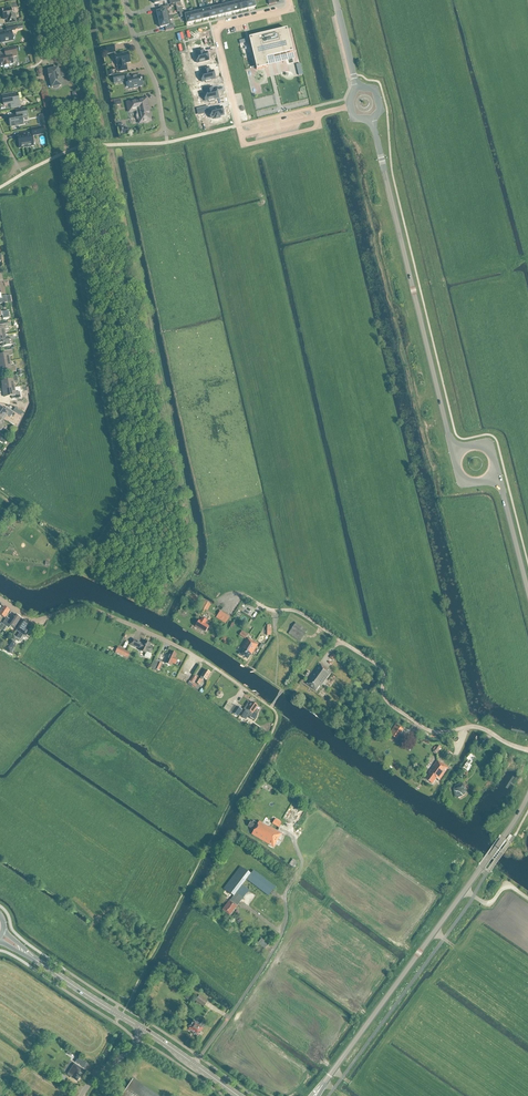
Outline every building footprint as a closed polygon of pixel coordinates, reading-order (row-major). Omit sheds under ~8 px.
[(230,2),(230,4),(233,14),(240,12),(238,2),(237,0),(230,2)] [(246,1),(248,10),(256,8),(254,0),(248,0),(246,1)] [(246,1),(238,2),(240,12),(248,10),(246,1)] [(224,2),(222,2),(222,4),(223,6),(225,15),(233,14),(230,4),(225,6),(224,2)] [(222,4),(214,6),(215,8),(217,17),(225,15),(223,6),(222,4)] [(161,12),(156,13),(158,21),(169,18),(167,10),(169,10),(169,6),(160,8),(161,12)] [(214,6),(207,8),(207,10),(209,19),(217,17),(215,8),(214,6)] [(207,8),(199,9),(199,12),(202,21),(209,19),(207,10),(207,8)] [(12,15),(11,9),(2,10),(2,13),(2,14),(3,14),(4,20),(7,19),(8,24),(16,22),(15,15),(12,15)] [(191,12),(184,13),(184,15),(186,25),(194,23),(192,14),(191,12)] [(199,12),(192,14),(194,23),(202,21),(199,12)] [(169,18),(158,21),(160,28),(164,27),(165,31),(173,29),(172,25),(171,26),(170,21),(172,20),(172,17),(169,18)] [(11,31),(13,31),(15,31),(14,26),(6,28),(6,32),(0,33),(0,39),(1,43),(2,43),(2,44),(6,43),(6,42),(13,41),(13,40),(14,40),(15,38),(14,36),(13,35),(12,35),(11,31)] [(292,53),(286,30),(249,39),(256,70),(268,67),(266,59),(292,53)] [(114,45),(105,47),(107,55),(116,53),(114,45)] [(17,56),(15,47),(4,50),(5,56),(0,57),(0,67),(4,66),(4,67),(9,66),(8,65),(13,64),(15,63),(14,58),(12,59),(11,58),(17,56)] [(204,55),(202,50),(195,52),(196,55),(195,56),(197,64),(209,61),(208,59),(209,59),(208,54),(204,55)] [(130,63),(128,53),(123,54),(119,54),(119,55),(115,56),(117,65),(119,72),(127,71),(125,64),(130,63)] [(211,82),(210,80),(215,79),(214,78),(215,78),(214,73),(213,73),(213,72),(213,71),(212,72),(209,72),(208,68),(201,70),(202,74),(200,75),(202,82),(205,82),(206,83),(211,82)] [(67,76),(66,69),(58,70),(57,69),(48,71),(49,75),(48,75),(49,79),(50,79),(52,88),(53,88),(54,89),(55,89),(58,88),(59,88),(59,86),(61,86),(59,78),(67,76)] [(114,85),(125,82),(123,74),(112,76),(114,85)] [(142,86),(140,76),(133,78),(132,77),(127,78),(129,89),(138,88),(137,87),(142,86)] [(205,93),(203,94),(205,102),(208,101),(209,102),(214,101),(213,100),(218,99),(217,97),(218,97),(217,92),(216,92),(216,91),(215,91),(213,92),(212,87),(204,89),(205,93)] [(20,107),(17,94),(2,96),(4,106),(10,105),(11,109),(21,107),(20,107)] [(147,107),(145,100),(127,103),(129,113),(137,111),(138,115),(137,116),(137,118),(137,119),(139,120),(139,123),(151,121),(150,118),(151,118),(150,113),(149,113),(148,106),(147,107)] [(209,111),(211,119),(214,118),(215,120),(220,118),(219,117),(223,116),(223,114),(224,114),(222,109),(222,108),(209,111)] [(10,127),(23,124),(22,118),(28,117),(26,109),(15,111),(16,116),(8,117),(10,127)] [(129,132),(129,127),(124,128),(124,123),(119,124),(120,133),(129,132)] [(31,148),(31,146),(34,146),(32,137),(44,135),(42,127),(31,129),(31,132),(18,135),(19,138),(17,138),(19,148),(26,147),(27,148),(31,148)] [(0,310),(0,316),(2,316),(3,319),(10,318),(8,311),(1,313),(0,310)] [(5,335),(4,330),(9,329),(8,324),(0,325),(0,336),(5,335)] [(13,345),(13,347),(16,347),(15,343),(13,344),(12,340),(6,341),(5,335),(0,336),(0,344),(2,344),(3,347),(13,345)] [(10,362),(9,357),(13,356),(12,350),(4,352),(4,355),(0,356),(0,364),(10,362)] [(0,364),(0,371),(7,370),(7,373),(16,372),(15,366),(11,367),(10,362),(0,364)] [(3,390),(14,388),(14,383),(18,382),(17,376),(8,378),(9,381),(1,382),(3,390)] [(14,388),(3,390),(4,397),(11,396),(12,400),(21,398),(20,392),(15,393),(14,388)] [(3,420),(6,415),(10,418),(11,416),(13,417),(15,414),(6,408),(4,411),(0,408),(0,417),(3,420)] [(207,612),(211,605),(205,602),(198,613),(202,615),(205,610),(207,612)] [(1,616),(4,618),(9,611),(4,607),(3,608),(0,606),(0,618),(1,616)] [(7,618),(2,624),(9,629),(11,626),(14,628),(21,618),(15,615),(11,621),(7,618)] [(206,622),(206,621),(201,618),(199,621),(195,627),(205,633),(208,628),(208,629),(211,625),(206,622)] [(21,640),(23,636),(31,625),(23,620),(16,631),(20,633),(17,637),(21,640)] [(300,642),(308,631),(296,623),(289,634),(300,642)] [(133,639),(130,645),(135,648),(135,647),(140,649),(139,651),(146,654),(144,657),(149,659),(151,655),(150,654),(152,649),(149,648),(150,645),(144,642),(143,643),(143,644),(142,644),(138,642),(133,639)] [(251,655),(258,645),(248,639),(241,649),(242,649),(239,654),(247,660),(250,655),(251,655)] [(16,644),(9,640),(4,649),(10,653),(16,644)] [(127,659),(130,653),(118,647),(115,653),(127,659)] [(175,663),(177,659),(175,658),(176,654),(171,652),(165,664),(171,666),(173,662),(175,663)] [(162,664),(158,662),(155,661),(152,668),(155,669),(159,671),(162,664)] [(321,687),(331,673),(328,671),(329,670),(320,664),(310,679),(311,679),(307,684),(316,691),(320,686),(321,687)] [(206,680),(210,673),(205,670),(200,677),(201,677),(200,679),(198,678),(195,683),(199,685),(203,679),(206,680)] [(251,704),(248,702),(243,710),(245,711),(241,717),(246,720),(248,716),(254,720),(256,718),(256,715),(257,713),(254,711),(257,706),(251,703),(251,704)] [(237,717),(242,710),(234,705),(229,712),(237,717)] [(396,724),(391,731),(399,736),(404,729),(396,724)] [(472,752),(467,758),(470,760),(464,767),(469,771),(474,766),(471,763),(477,757),(472,752)] [(439,780),(448,768),(437,761),(429,773),(430,774),(426,780),(433,784),(437,778),(439,780)] [(458,798),(465,795),(466,792),(464,788),(465,787),(463,784),(458,785),(458,786),(456,786),(454,789),(455,797),(458,798)] [(279,828),(281,824),(274,820),(272,824),(279,828)] [(250,822),(247,827),(254,830),(251,835),(273,847),(281,834),(269,828),(261,824),(262,823),(259,822),(258,824),(253,821),(252,823),(250,822)] [(282,841),(289,844),(292,838),(285,835),(282,841)] [(294,858),(290,864),(295,868),(299,862),(294,858)] [(229,901),(222,911),(229,916),(236,907),(242,899),(235,894),(242,885),(246,880),(250,874),(240,867),(223,889),(228,893),(233,896),(229,901)] [(253,871),(246,880),(268,896),(273,890),(275,887),(253,870),(253,871)] [(264,950),(268,945),(261,939),(257,944),(264,950)] [(204,1007),(208,1001),(199,995),(195,1001),(204,1007)] [(197,1037),(207,1023),(203,1021),(200,1025),(198,1024),(197,1025),(193,1022),(189,1027),(188,1028),(187,1029),(187,1030),(189,1031),(190,1031),(197,1037)] [(78,1058),(75,1062),(85,1069),(88,1064),(78,1058)] [(73,1065),(66,1075),(72,1079),(77,1082),(81,1076),(78,1074),(81,1070),(73,1065)] [(132,1079),(122,1095),(158,1095),(132,1079)]
